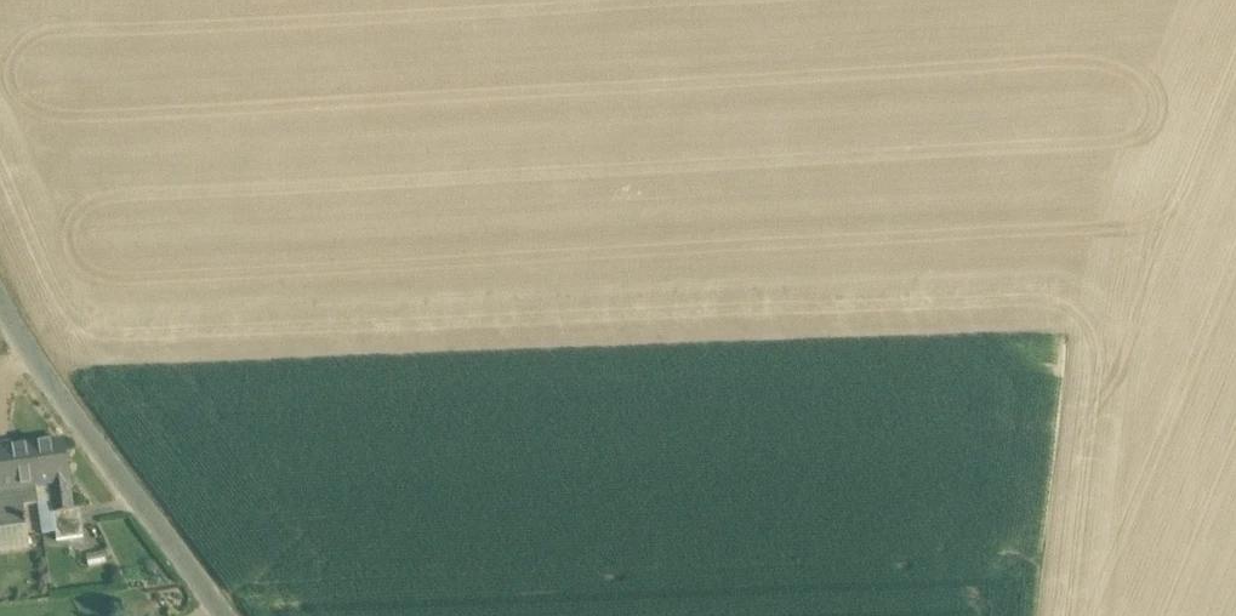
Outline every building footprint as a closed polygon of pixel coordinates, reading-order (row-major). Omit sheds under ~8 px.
[(65,441),(30,446),(36,485),(35,485),(38,504),(39,504),(43,534),(55,532),(53,514),(74,511),(65,441)] [(30,446),(0,450),(0,485),(1,492),(0,492),(0,530),(26,526),(22,487),(35,485),(36,485),(30,446)] [(74,511),(53,514),(55,532),(57,541),(83,537),(80,510),(74,511)] [(0,530),(0,554),(30,550),(26,526),(0,530)]
